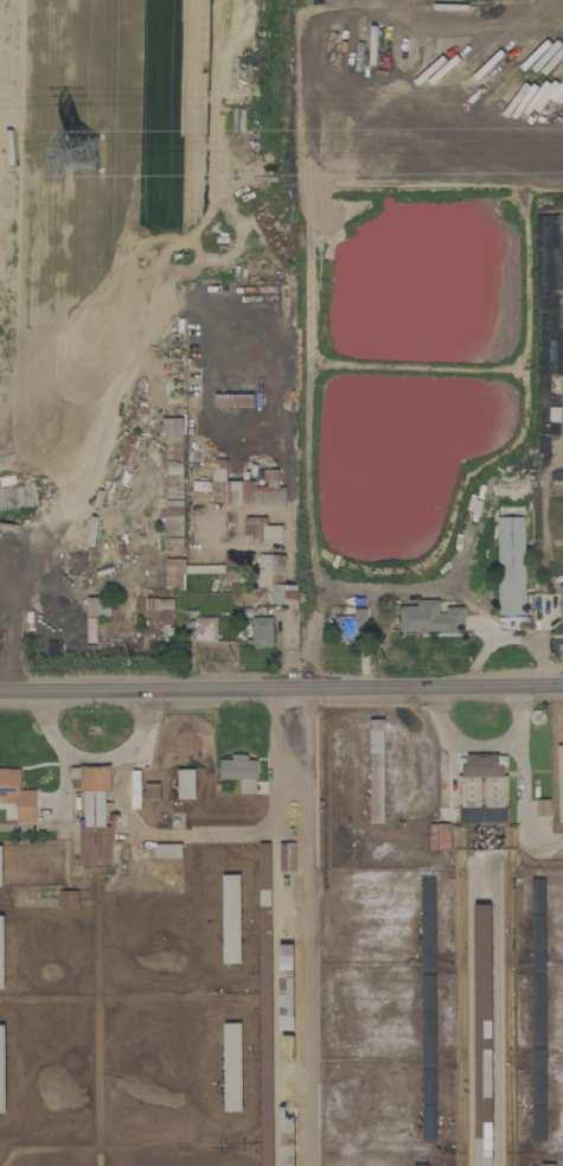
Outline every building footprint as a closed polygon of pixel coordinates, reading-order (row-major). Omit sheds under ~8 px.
[(165,546),(183,546),(182,418),(165,418),(165,546)] [(284,505),(284,486),(278,486),(278,470),(265,470),(266,486),(255,486),(255,480),(225,481),(225,459),(213,459),(214,501),(224,501),(224,505),(284,505)] [(523,516),(496,517),(498,629),(525,628),(523,516)] [(244,542),(281,543),(282,525),(266,525),(266,517),(244,517),(244,542)] [(250,553),(225,552),(224,564),(250,565),(250,553)] [(297,604),(297,585),(284,584),(284,554),(258,553),(257,586),(272,587),(271,603),(297,604)] [(165,589),(184,589),(184,559),(165,559),(165,589)] [(109,616),(109,597),(86,598),(87,617),(109,616)] [(463,608),(439,609),(438,599),(417,599),(417,606),(399,606),(400,633),(463,632),(463,608)] [(364,608),(353,609),(354,616),(337,616),(338,640),(366,639),(364,608)] [(216,641),(216,617),(195,617),(194,641),(216,641)] [(272,617),(251,617),(251,647),(273,647),(272,617)] [(370,822),(384,822),(383,719),(369,720),(370,822)] [(219,759),(219,779),(257,778),(257,760),(247,760),(247,754),(231,755),(231,759),(219,759)] [(462,777),(502,777),(502,754),(466,754),(466,764),(461,764),(462,777)] [(79,864),(111,864),(111,826),(105,826),(105,790),(110,790),(110,766),(70,765),(70,777),(79,777),(79,790),(84,790),(84,827),(80,827),(79,864)] [(35,789),(20,789),(20,768),(0,768),(0,803),(16,803),(16,822),(36,822),(35,789)] [(178,798),(195,798),(195,769),(178,769),(178,798)] [(255,794),(255,780),(240,780),(240,794),(255,794)] [(549,799),(535,800),(536,816),(549,816),(549,799)] [(429,849),(450,850),(451,824),(429,823),(429,849)] [(270,843),(259,843),(262,1165),(273,1165),(270,843)] [(295,843),(279,843),(280,872),(295,872),(295,843)] [(157,857),(181,857),(181,844),(164,844),(164,850),(156,851),(157,857)] [(240,962),(240,875),(223,875),(223,963),(240,962)] [(475,905),(475,1165),(494,1165),(493,905),(475,905)] [(280,1029),(295,1029),(293,945),(279,945),(280,1029)] [(242,1111),(241,1023),(224,1023),(225,1111),(242,1111)]
